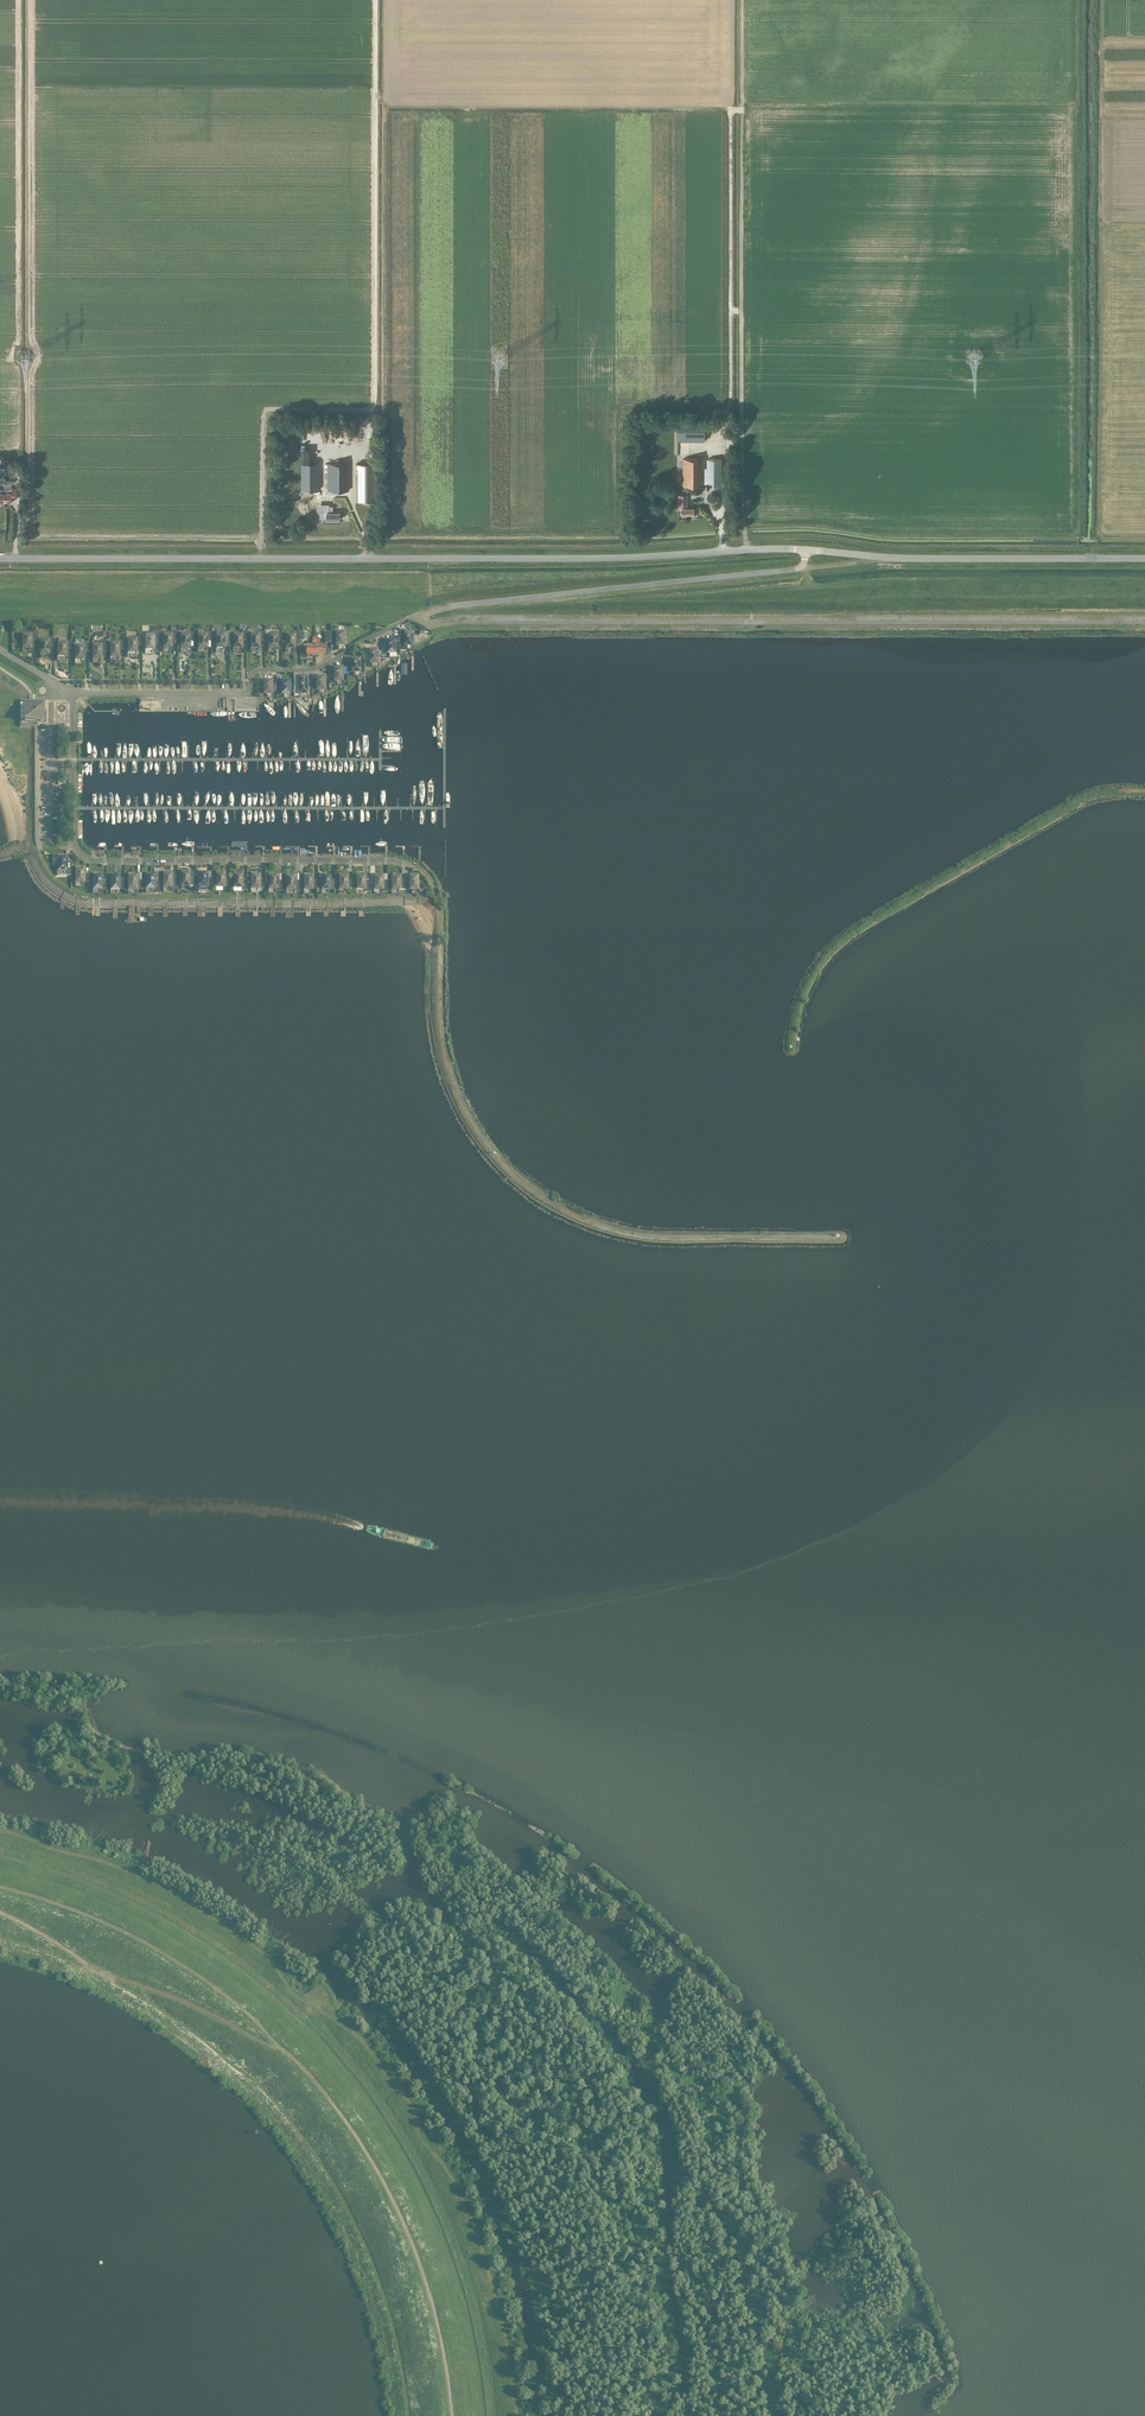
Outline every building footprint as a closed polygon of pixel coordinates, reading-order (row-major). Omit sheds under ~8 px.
[(705,441),(705,419),(678,419),(678,441),(705,441)] [(707,468),(704,468),(704,459),(683,459),(683,485),(707,485),(722,485),(722,459),(707,459),(707,468)] [(318,490),(318,463),(301,463),(301,490),(318,490)] [(376,463),(356,463),(357,501),(376,501),(376,463)] [(349,490),(349,464),(328,464),(328,490),(349,490)] [(4,502),(12,502),(12,498),(17,498),(17,488),(4,488),(4,489),(4,502)] [(681,515),(698,515),(698,505),(697,505),(697,508),(687,508),(687,495),(678,495),(678,509),(681,509),(681,515)] [(339,520),(339,512),(333,512),(333,506),(325,506),(325,507),(320,507),(320,516),(326,516),(326,520),(339,520)] [(36,640),(36,631),(27,631),(27,634),(23,634),(23,647),(31,647),(31,640),(36,640)] [(177,631),(164,631),(164,647),(171,647),(171,640),(177,640),(177,631)] [(181,647),(189,647),(189,640),(194,640),(194,631),(185,631),(185,634),(181,634),(181,647)] [(212,640),(212,631),(203,631),(203,635),(199,635),(199,647),(207,647),(207,640),(212,640)] [(217,647),(224,647),(224,640),(229,640),(229,631),(224,631),(224,635),(217,635),(217,647)] [(247,640),(247,631),(241,631),(241,634),(234,634),(234,647),(242,647),(242,640),(247,640)] [(252,647),(259,647),(259,640),(264,640),(264,631),(259,631),(259,635),(252,635),(252,647)] [(269,647),(277,647),(277,640),(282,640),(282,631),(273,631),(273,635),(269,635),(269,647)] [(287,647),(294,647),(294,640),(299,640),(300,631),(294,631),(294,635),(287,635),(287,647)] [(337,645),(344,645),(344,632),(337,632),(337,631),(331,631),(331,640),(337,640),(337,645)] [(146,648),(154,648),(154,645),(159,645),(159,632),(146,632),(146,648)] [(412,645),(412,632),(405,632),(405,635),(400,635),(400,650),(405,650),(405,645),(412,645)] [(129,652),(136,652),(136,645),(141,645),(141,636),(132,636),(132,639),(129,639),(129,652)] [(395,640),(398,640),(398,636),(390,636),(390,640),(387,640),(387,642),(382,642),(382,656),(388,656),(388,653),(395,653),(395,640)] [(41,653),(48,653),(48,646),(54,646),(54,637),(48,637),(48,640),(41,640),(41,653)] [(59,655),(66,655),(66,648),(71,648),(71,639),(66,639),(66,638),(59,638),(59,643),(59,655)] [(76,658),(84,658),(84,651),(89,651),(89,642),(83,642),(83,639),(75,639),(75,646),(76,646),(76,658)] [(111,655),(119,655),(119,648),(124,648),(124,639),(115,639),(115,643),(111,643),(111,655)] [(94,658),(101,658),(101,651),(106,651),(106,641),(95,641),(95,645),(94,645),(94,658)] [(306,654),(316,654),(316,645),(313,645),(313,647),(306,647),(306,654)] [(328,648),(325,647),(319,647),(319,645),(316,645),(316,654),(325,654),(326,653),(328,654),(328,648)] [(370,661),(370,662),(377,662),(377,649),(370,649),(370,652),(365,652),(365,661),(370,661)] [(347,671),(360,671),(360,659),(352,659),(352,661),(347,661),(347,671)] [(329,683),(335,683),(335,680),(342,680),(342,668),(335,668),(335,670),(329,670),(329,683)] [(312,679),(312,689),(324,689),(324,676),(317,676),(317,679),(312,679)] [(307,678),(299,678),(299,683),(294,683),(294,698),(300,698),(300,695),(307,695),(307,678)] [(259,683),(259,693),(272,693),(272,680),(264,680),(264,683),(259,683)] [(280,695),(280,693),(289,693),(289,681),(282,681),(282,684),(277,684),(277,695),(280,695)] [(31,702),(28,702),(26,702),(26,720),(43,720),(43,716),(37,716),(37,710),(35,710),(35,702),(31,702)] [(37,716),(43,716),(43,702),(35,702),(35,710),(37,710),(37,716)] [(66,857),(59,857),(59,869),(57,869),(57,874),(72,874),(71,860),(66,860),(66,857)] [(84,872),(84,869),(76,869),(76,881),(89,881),(89,872),(84,872)] [(194,876),(189,876),(189,872),(182,872),(182,885),(194,885),(194,876)] [(282,890),(282,872),(277,872),(277,875),(269,875),(269,888),(270,888),(270,890),(274,890),(274,888),(277,888),(277,890),(282,890)] [(177,877),(172,877),(172,873),(164,873),(164,886),(172,886),(172,891),(177,891),(177,877)] [(207,873),(199,873),(199,885),(198,885),(198,890),(212,890),(212,877),(207,877),(207,873)] [(224,888),(230,888),(230,877),(224,877),(224,873),(217,873),(217,886),(224,886),(224,888)] [(370,891),(370,890),(370,873),(364,873),(364,876),(357,876),(357,888),(364,888),(364,891),(370,891)] [(159,891),(159,887),(159,878),(154,878),(154,874),(147,874),(147,887),(148,887),(148,889),(152,889),(152,887),(154,887),(154,891),(159,891)] [(242,889),(247,889),(247,878),(242,878),(242,874),(234,874),(234,887),(242,887),(242,889)] [(101,879),(101,875),(94,875),(94,888),(107,888),(107,879),(101,879)] [(265,878),(260,878),(260,875),(252,875),(252,887),(265,887),(265,878)] [(119,878),(119,876),(111,876),(111,888),(124,888),(124,878),(119,878)] [(142,879),(137,879),(137,876),(129,876),(129,888),(142,888),(142,879)] [(295,879),(295,876),(287,876),(287,888),(287,891),(292,891),(292,888),(294,888),(294,891),(300,891),(300,879),(295,879)] [(317,880),(312,880),(312,876),(305,876),(305,888),(317,888),(317,880)] [(335,880),(330,880),(330,876),(322,876),(322,888),(335,888),(335,880)] [(352,879),(347,879),(347,876),(340,876),(340,888),(352,888),(352,879)] [(388,879),(382,879),(382,876),(375,876),(375,888),(382,888),(382,891),(388,891),(388,879)] [(405,880),(400,880),(400,876),(392,876),(392,888),(393,888),(393,891),(397,891),(397,888),(405,888),(405,880)] [(405,888),(417,888),(417,876),(410,876),(410,880),(405,880),(405,888)]
